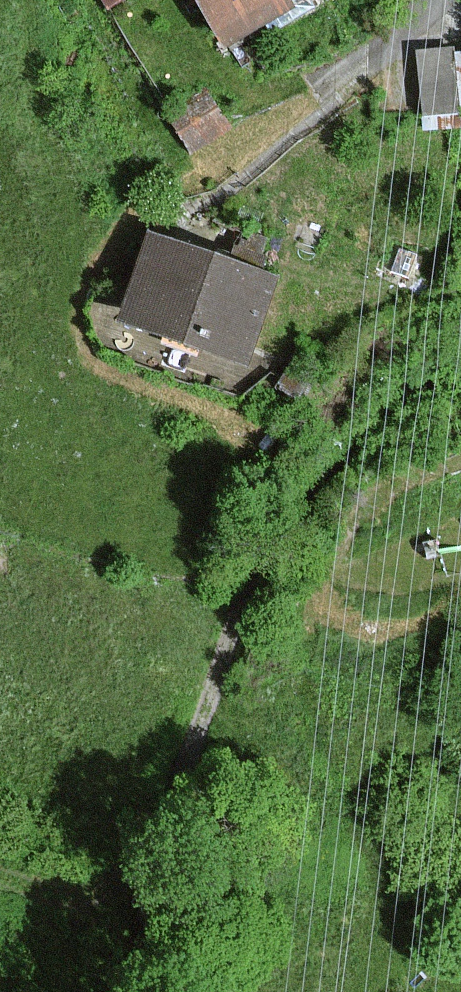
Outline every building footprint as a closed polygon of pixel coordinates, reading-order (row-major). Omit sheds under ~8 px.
[(218,50),(288,8),(283,0),(188,0),(218,50)] [(452,105),(453,40),(416,39),(414,105),(452,105)] [(228,127),(202,90),(165,116),(191,153),(228,127)] [(144,235),(114,324),(239,366),(269,277),(144,235)]
